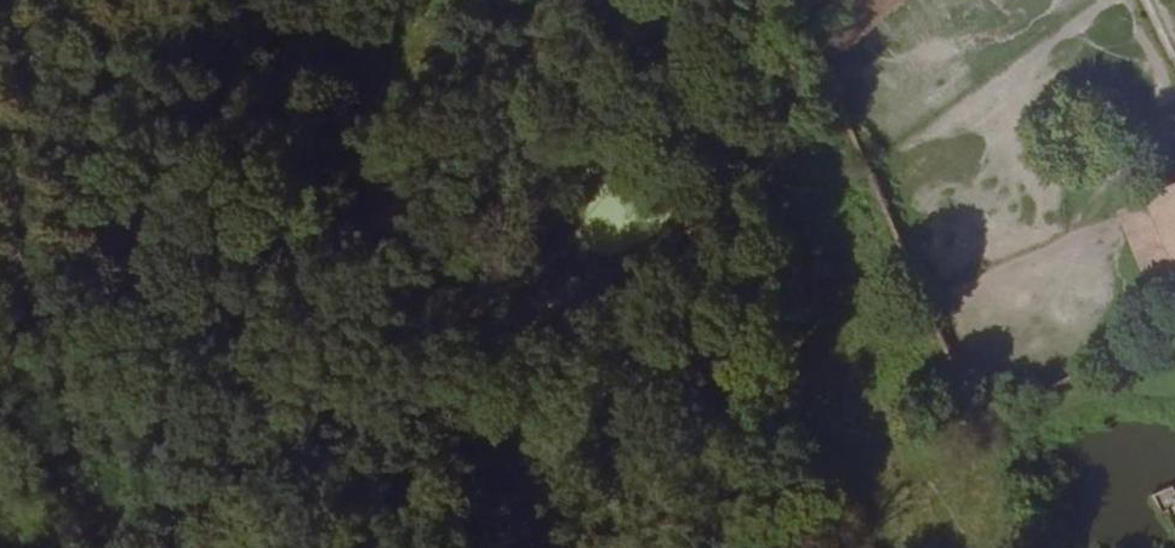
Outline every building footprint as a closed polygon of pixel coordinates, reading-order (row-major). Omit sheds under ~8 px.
[(839,52),(898,0),(796,0),(839,52)] [(1152,196),(1174,255),(1174,187),(1152,196)]
